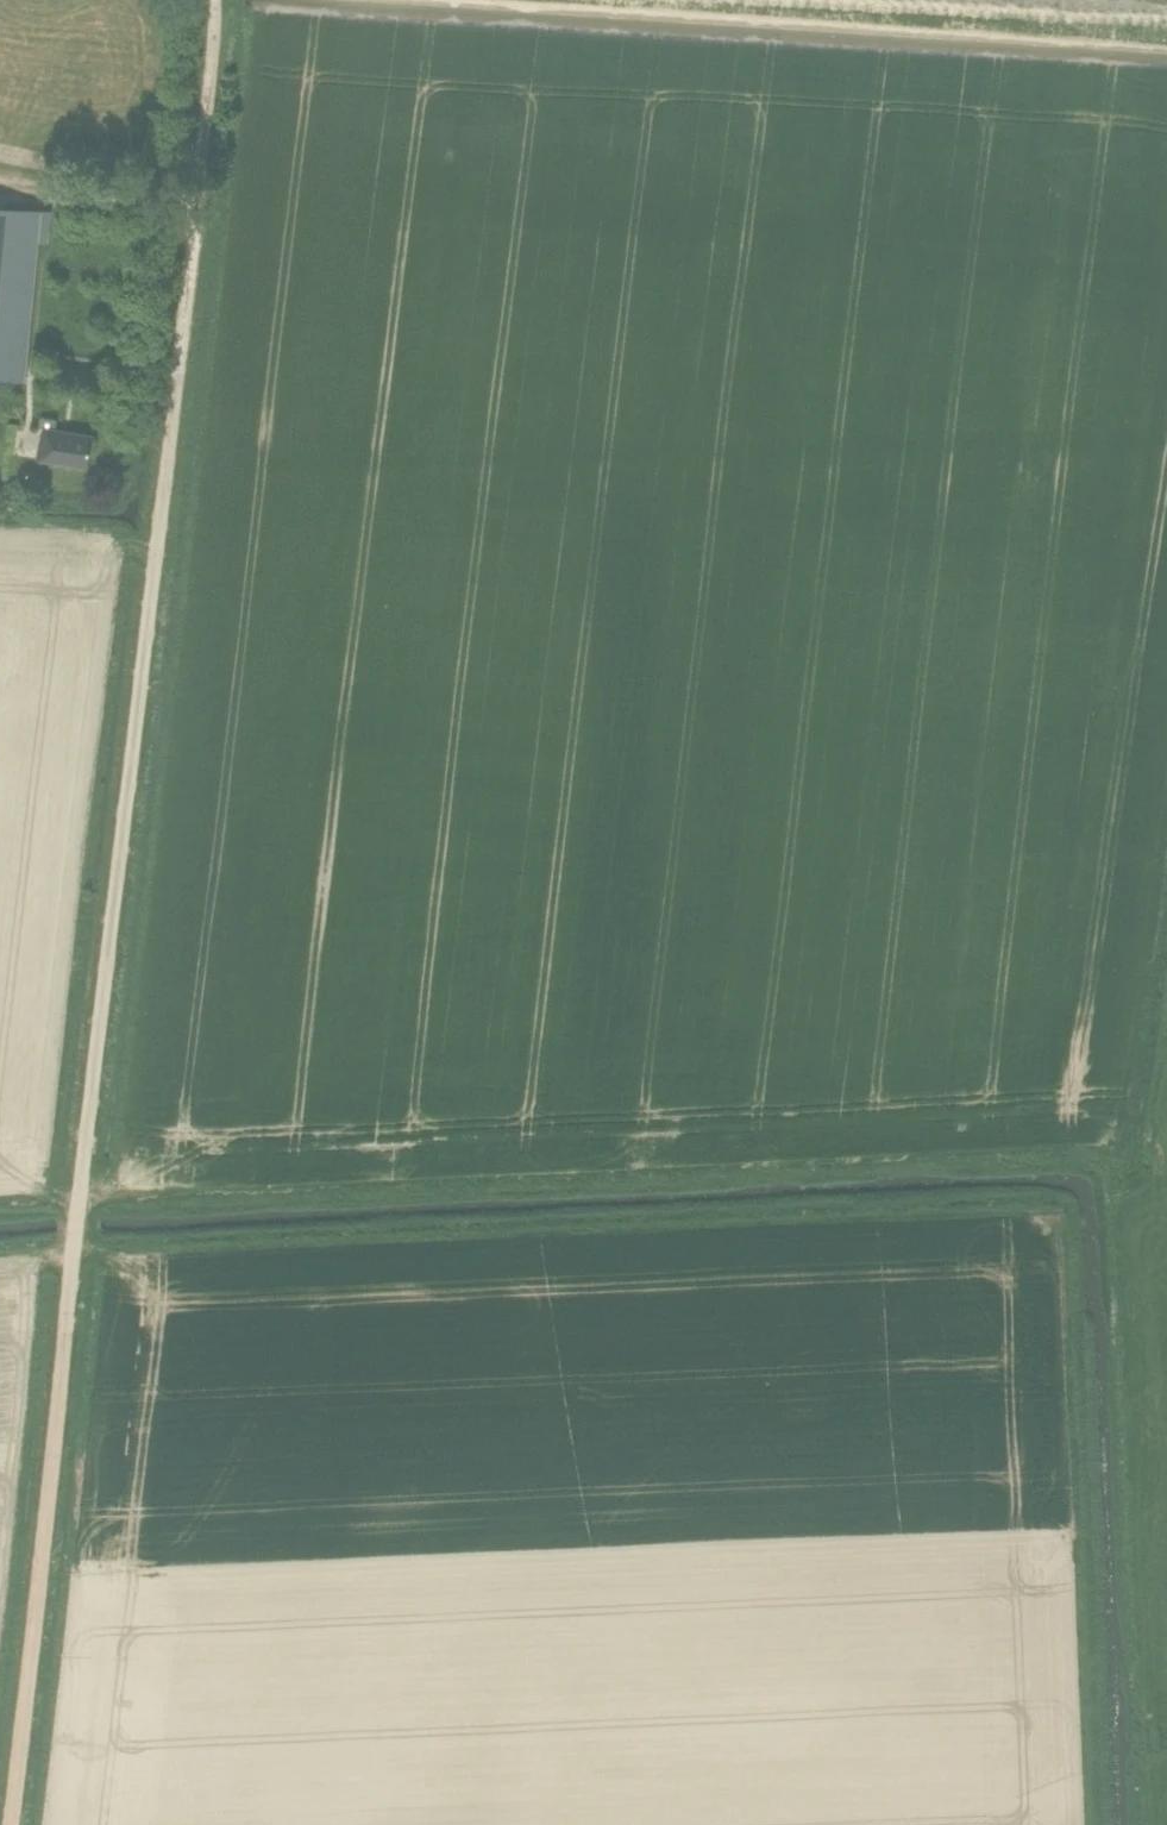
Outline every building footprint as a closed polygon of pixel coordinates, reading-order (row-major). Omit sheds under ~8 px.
[(0,206),(0,380),(21,382),(35,243),(44,244),(47,212),(0,206)] [(39,415),(37,426),(40,426),(37,458),(88,464),(91,432),(54,428),(56,417),(39,415)]
